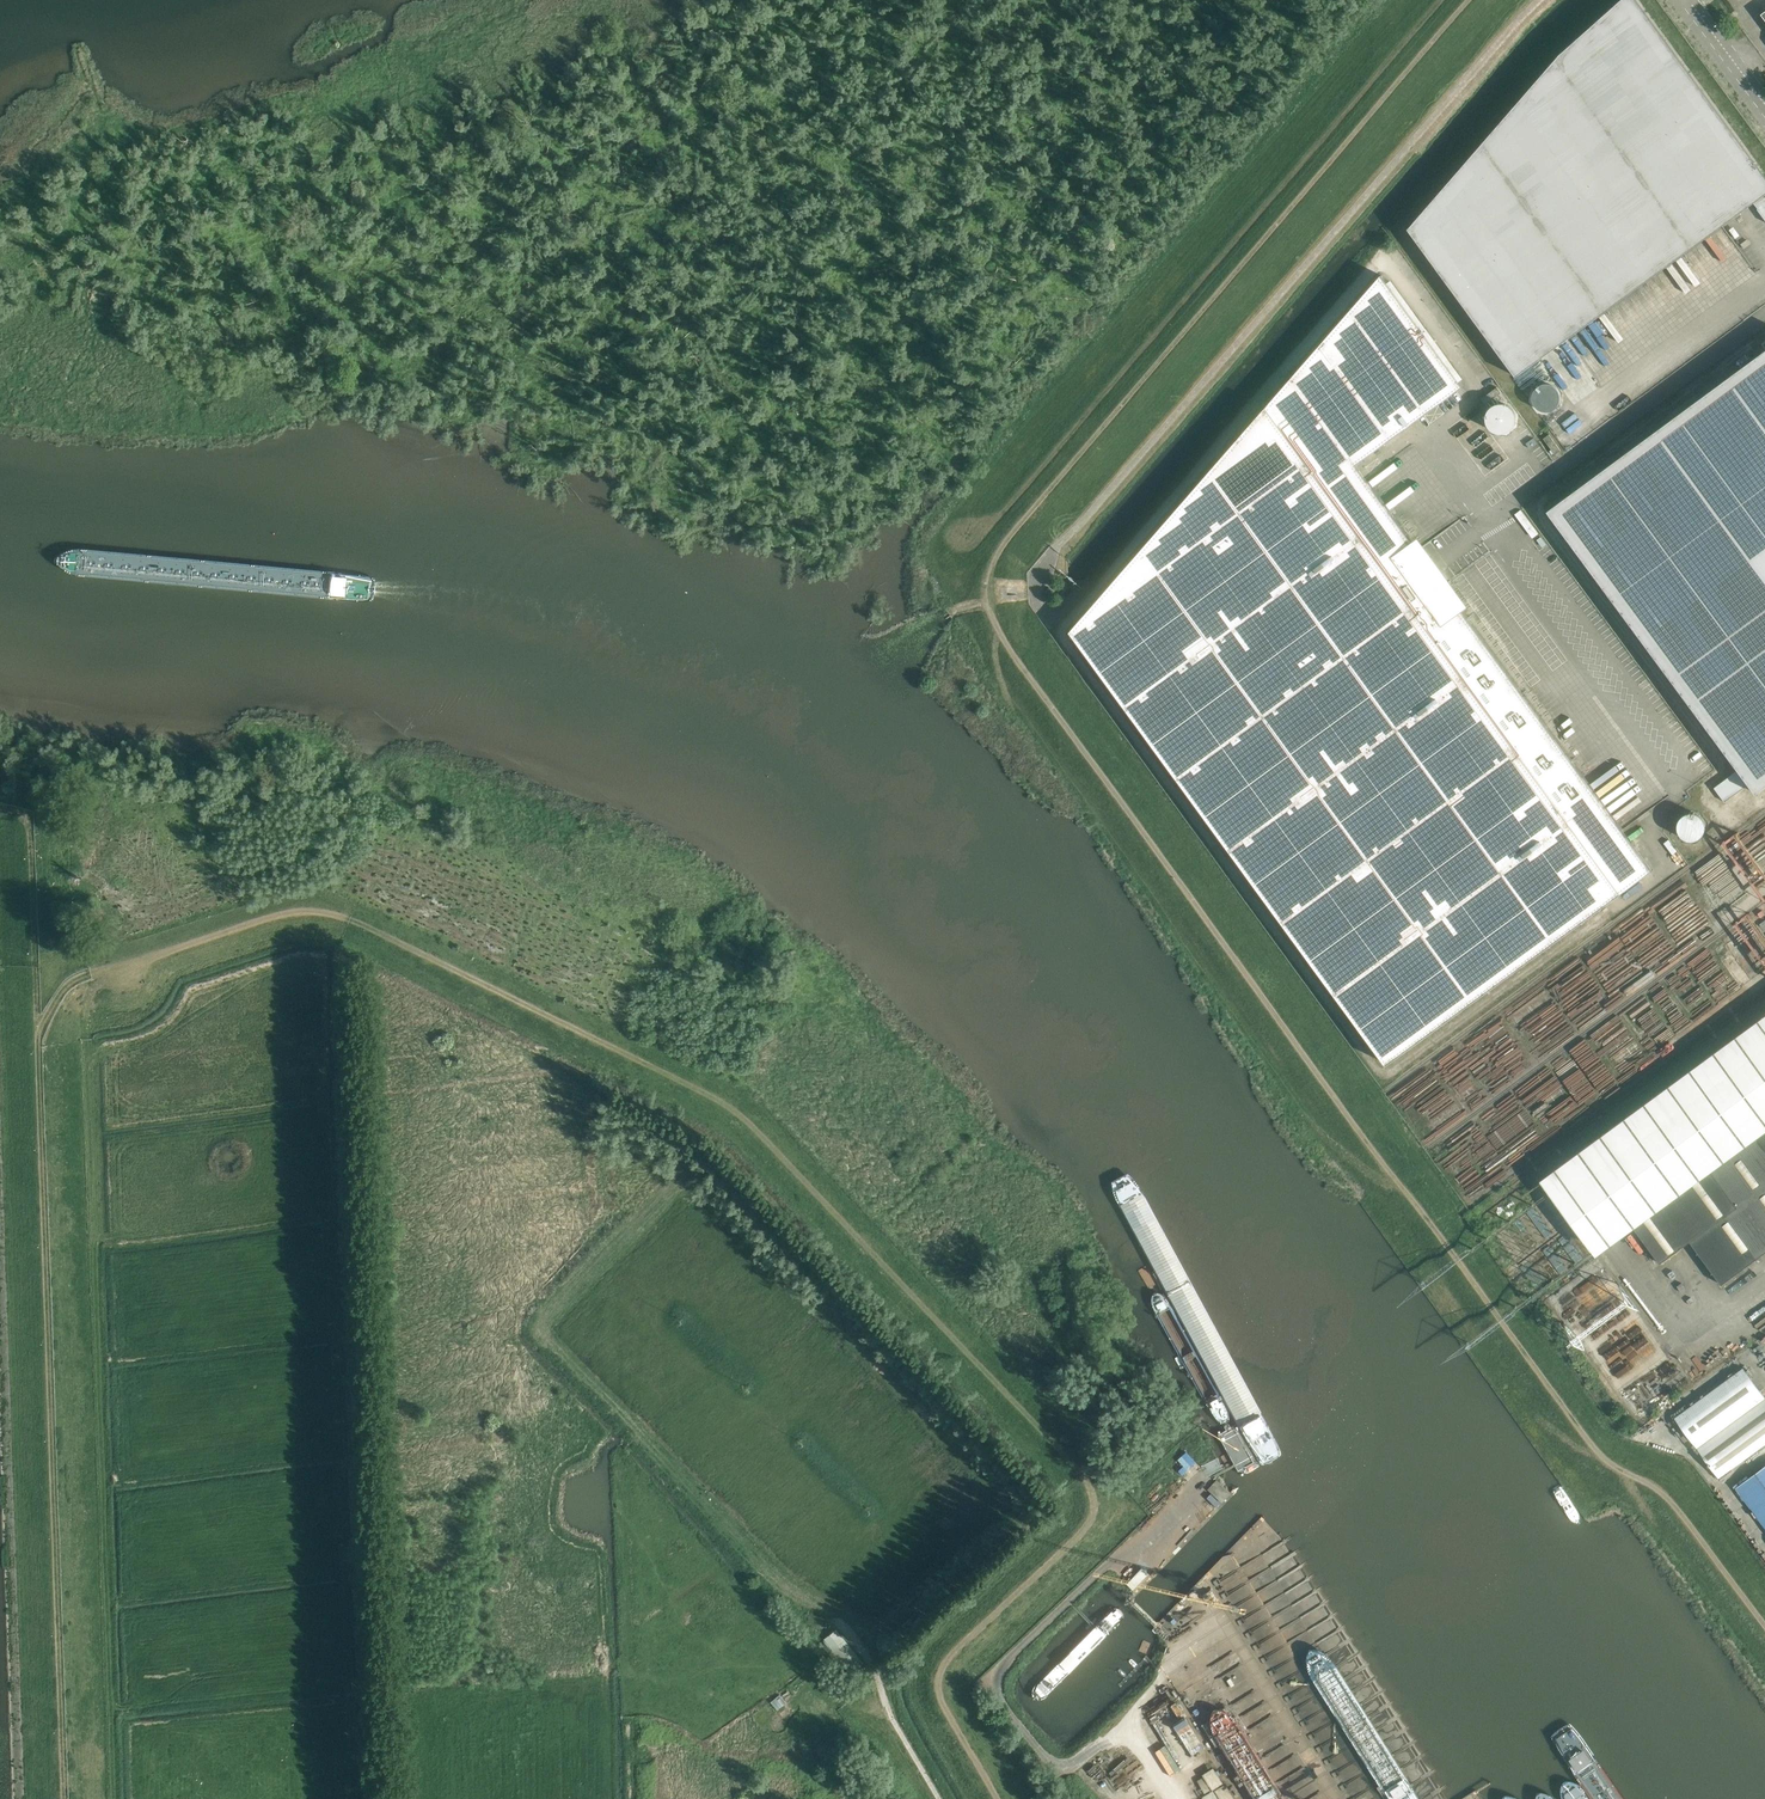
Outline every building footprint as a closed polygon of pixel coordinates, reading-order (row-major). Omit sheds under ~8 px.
[(1637,0),(1621,0),(1560,55),(1409,229),(1516,376),(1754,203),(1758,208),(1758,209),(1764,219),(1764,176),(1637,0)] [(1104,593),(1071,631),(1076,638),(1387,1064),(1652,870),(1357,465),(1463,387),(1382,275),(1104,593)] [(1764,786),(1764,351),(1548,511),(1739,769),(1714,787),(1725,802),(1749,784),(1756,793),(1764,786)] [(1482,398),(1486,404),(1501,392),(1497,386),(1482,398)] [(1544,438),(1555,455),(1561,450),(1549,434),(1544,438)] [(1534,438),(1527,443),(1531,448),(1538,442),(1534,438)] [(1049,587),(1045,591),(1050,596),(1054,591),(1049,587)] [(1541,1179),(1597,1254),(1634,1226),(1660,1262),(1690,1240),(1722,1284),(1764,1252),(1764,1014),(1541,1179)] [(1719,1477),(1764,1444),(1764,1396),(1744,1367),(1675,1417),(1719,1477)] [(1738,1487),(1764,1524),(1764,1467),(1738,1487)] [(836,1629),(826,1638),(852,1671),(863,1663),(836,1629)]
